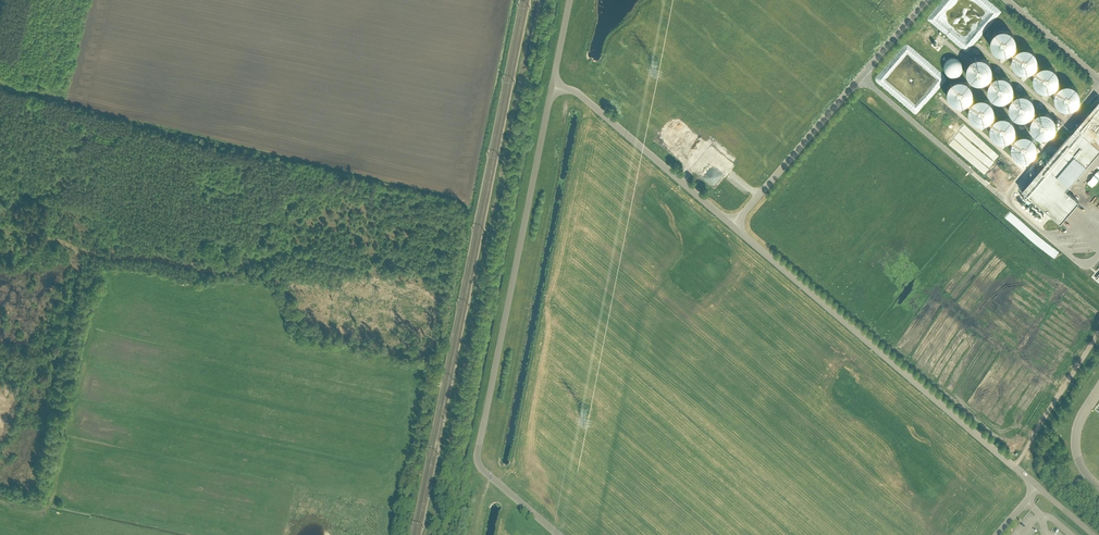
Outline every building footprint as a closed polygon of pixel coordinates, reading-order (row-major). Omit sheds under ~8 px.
[(1096,101),(1018,192),(1056,224),(1074,203),(1087,188),(1077,179),(1074,176),(1098,148),(1098,103),(1096,101)] [(712,192),(734,167),(711,146),(689,171),(712,192)] [(725,154),(732,160),(735,156),(728,150),(725,154)] [(474,472),(468,477),(473,482),(478,477),(474,472)]
